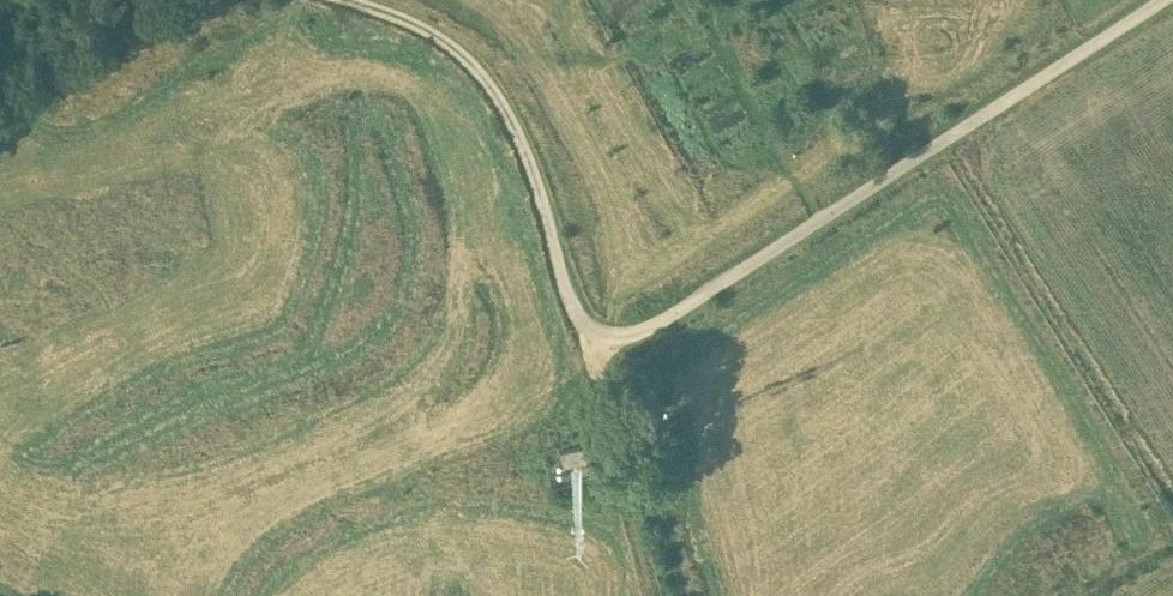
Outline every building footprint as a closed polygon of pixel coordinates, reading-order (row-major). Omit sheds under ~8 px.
[(565,465),(586,459),(581,443),(560,450),(565,465)]
